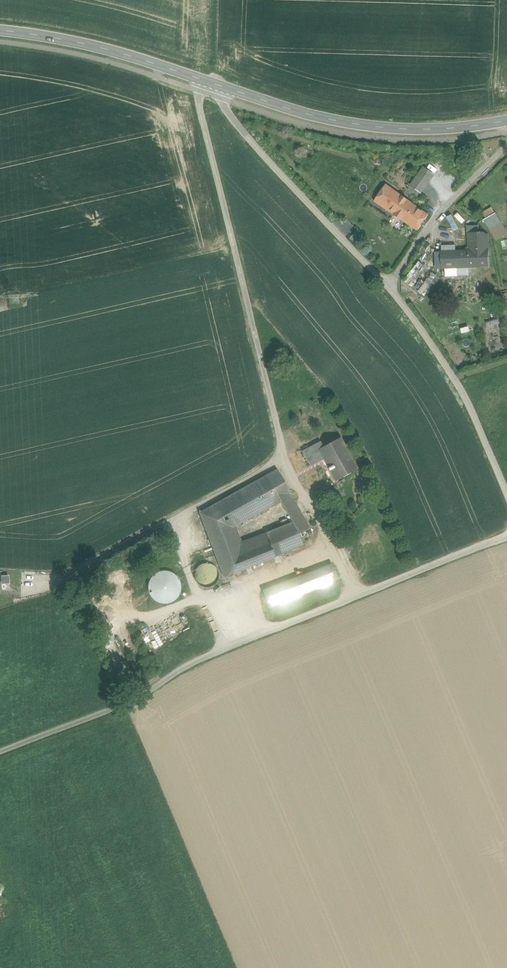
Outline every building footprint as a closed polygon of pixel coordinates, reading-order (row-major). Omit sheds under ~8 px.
[(421,192),(428,182),(418,175),(411,185),(421,192)] [(375,201),(417,230),(427,215),(386,186),(375,201)] [(494,213),(491,208),(483,213),(486,218),(494,213)] [(506,235),(506,233),(495,213),(484,219),(497,241),(506,235)] [(361,234),(356,230),(351,236),(355,241),(361,234)] [(484,232),(478,232),(468,233),(468,247),(468,251),(489,250),(489,235),(484,232)] [(432,242),(427,239),(421,248),(427,251),(432,242)] [(469,267),(490,267),(489,250),(468,251),(466,251),(456,252),(442,252),(441,252),(442,268),(445,268),(458,268),(469,267)] [(458,268),(458,276),(469,275),(469,267),(458,268)] [(458,276),(458,268),(445,268),(446,276),(458,276)] [(487,321),(498,319),(497,313),(485,315),(487,321)] [(321,442),(302,452),(311,467),(328,457),(332,466),(328,468),(333,478),(341,473),(343,477),(358,469),(340,438),(323,447),(321,442)] [(227,578),(309,545),(305,536),(315,529),(281,471),(203,513),(227,578)] [(207,560),(193,574),(209,590),(223,576),(207,560)] [(336,565),(268,592),(275,609),(343,582),(336,565)] [(168,605),(180,600),(185,589),(180,577),(168,573),(164,573),(156,578),(152,585),(152,589),(157,601),(168,605)]
